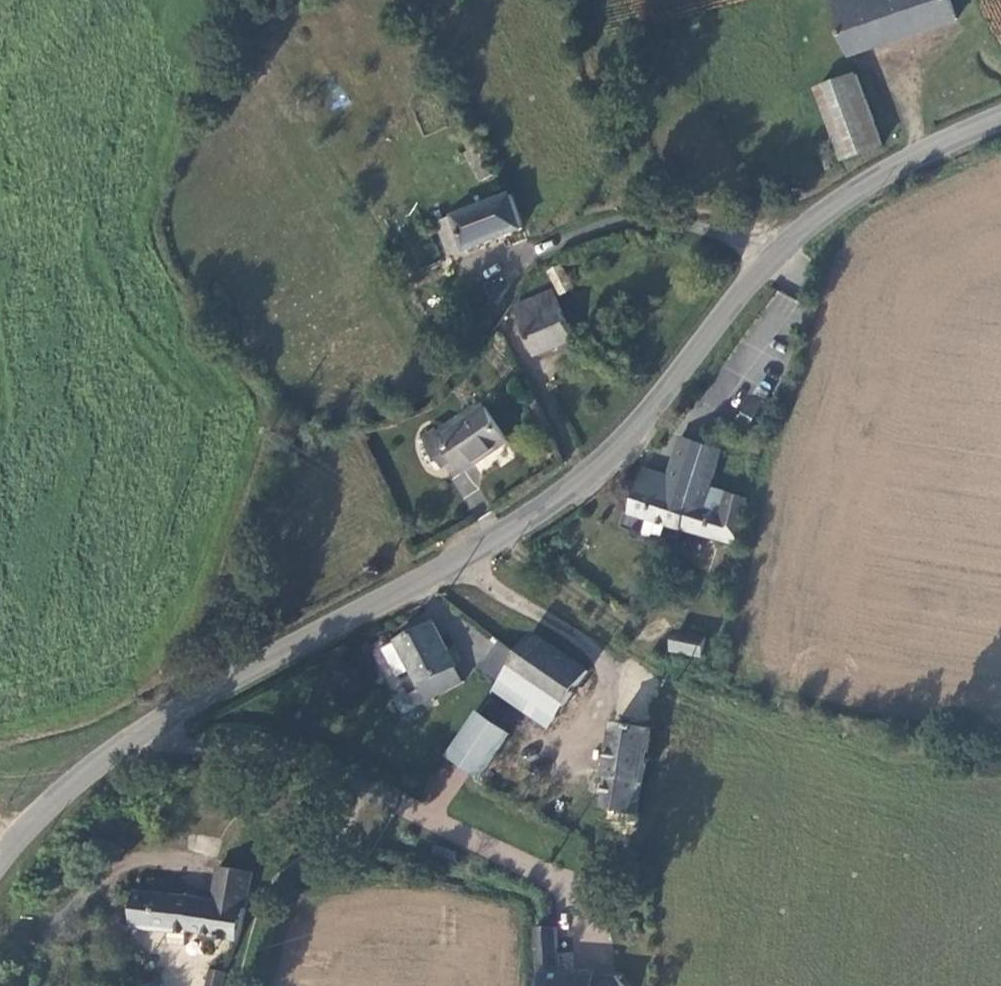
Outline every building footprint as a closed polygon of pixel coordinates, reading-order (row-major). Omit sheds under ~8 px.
[(901,34),(889,0),(831,0),(848,52),(901,34)] [(954,15),(949,0),(889,0),(901,34),(954,15)] [(818,89),(843,158),(882,145),(858,76),(818,89)] [(451,256),(525,229),(512,196),(439,223),(451,256)] [(574,286),(564,264),(552,270),(563,293),(574,286)] [(533,352),(574,338),(553,290),(516,304),(533,352)] [(758,398),(747,424),(762,430),(772,404),(758,398)] [(508,442),(489,411),(446,440),(439,430),(426,438),(443,466),(457,459),(464,470),(508,442)] [(703,447),(704,445),(680,436),(666,476),(643,469),(628,510),(679,524),(695,473),(703,447)] [(695,473),(711,477),(718,450),(704,445),(703,447),(695,473)] [(463,498),(478,490),(466,470),(451,479),(463,498)] [(679,524),(739,540),(748,497),(708,486),(711,477),(695,473),(679,524)] [(434,623),(386,648),(402,678),(414,671),(421,685),(456,667),(434,623)] [(705,636),(677,628),(671,647),(700,655),(705,636)] [(545,636),(532,656),(521,670),(574,707),(597,675),(545,636)] [(484,664),(513,682),(521,670),(532,656),(503,639),(484,664)] [(559,728),(574,707),(521,670),(513,682),(507,691),(559,728)] [(532,715),(504,695),(460,757),(489,774),(532,715)] [(618,722),(603,806),(629,810),(637,811),(652,728),(618,722)] [(628,823),(629,810),(603,806),(601,818),(628,823)] [(217,866),(212,899),(224,901),(228,868),(217,866)] [(137,890),(132,927),(171,932),(169,945),(189,947),(191,930),(239,937),(248,871),(228,868),(224,901),(212,899),(137,890)] [(541,985),(624,985),(616,975),(557,972),(556,927),(534,928),(535,975),(542,976),(541,985)] [(226,974),(213,969),(210,985),(223,985),(226,974)]
